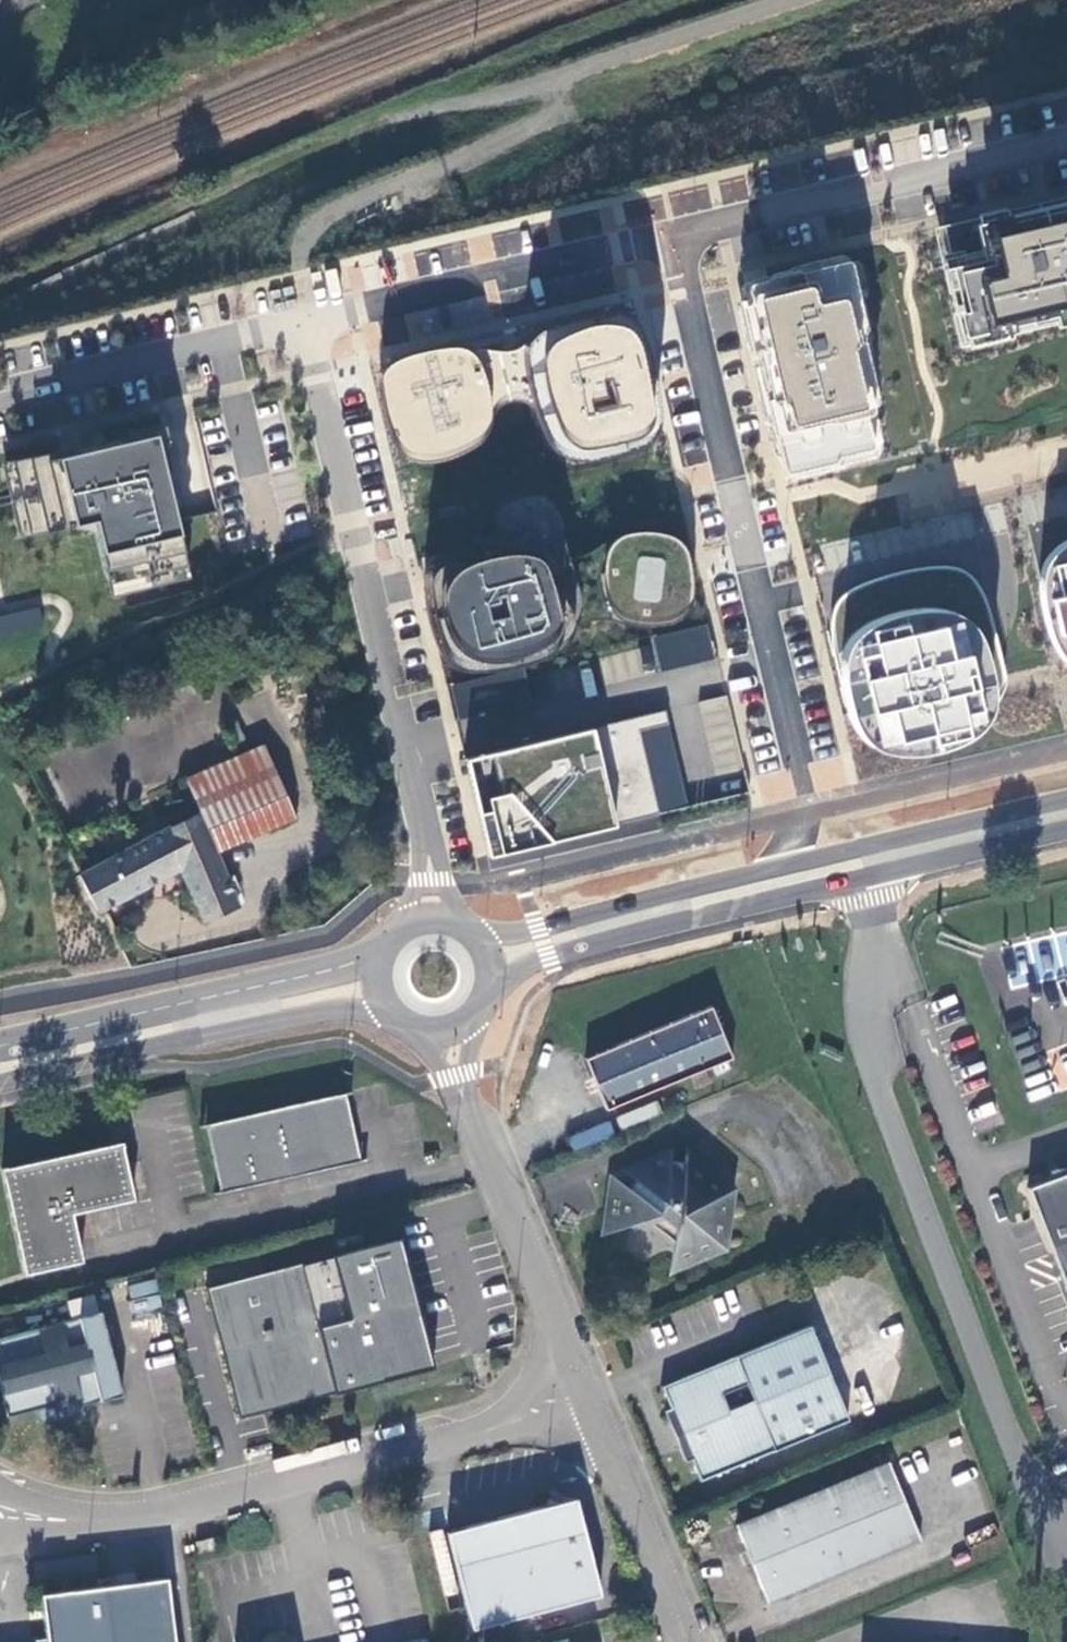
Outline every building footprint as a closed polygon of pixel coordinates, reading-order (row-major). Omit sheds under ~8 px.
[(930,233),(958,351),(1066,325),(1066,201),(930,233)] [(747,282),(791,477),(882,456),(889,442),(881,408),(890,406),(855,257),(747,282)] [(551,439),(572,455),(642,438),(652,421),(631,333),(608,319),(541,335),(531,354),(468,369),(453,353),(398,366),(386,383),(402,450),(417,457),(471,445),(483,425),(485,405),(525,396),(543,405),(551,439)] [(92,520),(110,596),(197,575),(165,432),(2,465),(19,536),(92,520)] [(564,548),(560,539),(556,522),(552,503),(547,498),(542,494),(535,493),(526,494),(507,501),(498,505),(493,508),(490,515),(489,521),(490,528),(490,537),(484,547),(475,550),(464,552),(444,555),(430,566),(424,582),(424,592),(426,609),(431,625),(437,645),(447,665),(460,671),(479,671),(498,669),(517,664),(541,656),(562,641),(570,629),(577,616),(605,611),(619,622),(634,625),(651,626),(671,625),(682,619),(690,605),(690,590),(690,573),(686,556),(679,544),(667,537),(650,534),(631,534),(617,539),(604,547),(590,554),(574,558),(567,555),(564,548)] [(1059,542),(1044,554),(1036,573),(1035,588),(1038,604),(1042,622),(1047,640),(1055,653),(1065,665),(1066,666),(1066,538),(1059,542)] [(895,574),(865,584),(849,591),(837,601),(831,617),(831,638),(836,666),(841,690),(850,722),(862,742),(881,752),(902,755),(926,752),(950,744),(970,734),(985,719),(996,703),(1004,686),(1003,673),(987,610),(978,589),(964,573),(948,569),(928,570),(895,574)] [(0,614),(0,636),(42,632),(40,610),(0,614)] [(706,627),(651,640),(659,676),(715,662),(706,627)] [(523,671),(449,688),(458,724),(532,706),(523,671)] [(724,696),(700,702),(706,731),(731,725),(724,696)] [(665,713),(464,761),(487,858),(659,817),(639,734),(668,727),(665,713)] [(639,734),(659,817),(688,810),(668,727),(639,734)] [(181,781),(195,816),(213,851),(288,820),(258,749),(181,781)] [(195,816),(83,875),(101,910),(177,870),(203,922),(239,905),(213,851),(195,816)] [(712,1009),(586,1059),(607,1109),(732,1059),(712,1009)] [(346,1092),(206,1124),(222,1195),(362,1164),(346,1092)] [(575,1153),(615,1133),(608,1119),(568,1139),(575,1153)] [(119,1146),(3,1170),(26,1274),(82,1262),(72,1215),(132,1202),(119,1146)] [(669,1155),(625,1172),(634,1181),(626,1189),(616,1182),(609,1233),(634,1222),(638,1230),(644,1228),(672,1250),(670,1269),(722,1249),(729,1192),(686,1156),(685,1161),(669,1159),(669,1155)] [(1066,1293),(1066,1181),(1029,1196),(1066,1293)] [(400,1238),(207,1287),(241,1416),(431,1367),(400,1238)] [(0,1340),(0,1389),(8,1418),(31,1412),(34,1424),(43,1429),(60,1425),(55,1405),(76,1400),(78,1408),(117,1399),(96,1316),(0,1340)] [(811,1329),(664,1388),(671,1408),(664,1412),(685,1463),(692,1460),(701,1481),(848,1421),(811,1329)] [(82,1420),(78,1408),(76,1400),(55,1405),(60,1425),(82,1420)] [(887,1463),(737,1525),(768,1604),(921,1541),(887,1463)] [(575,1501),(449,1532),(474,1630),(601,1597),(575,1501)] [(444,1595),(459,1592),(444,1529),(429,1533),(444,1595)] [(166,1582),(42,1596),(47,1641),(173,1641),(166,1582)]
